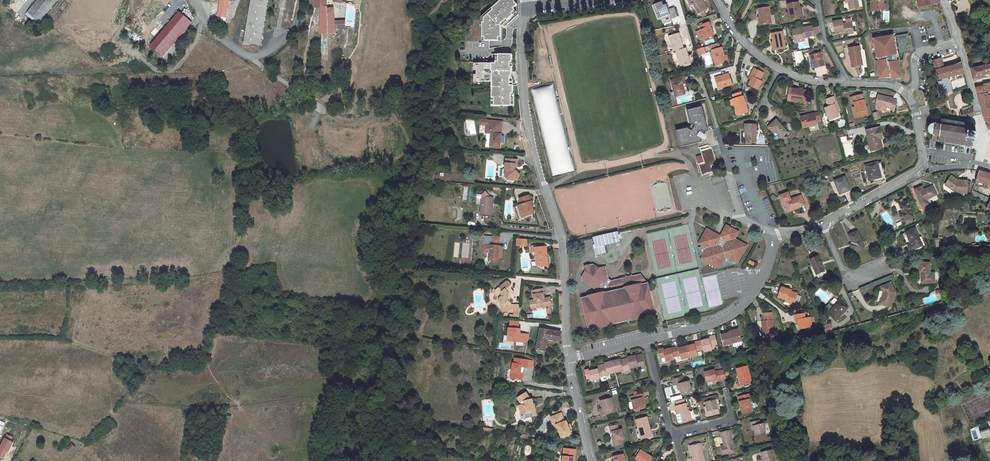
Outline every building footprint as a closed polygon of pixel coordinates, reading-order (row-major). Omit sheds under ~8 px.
[(27,12),(28,12),(39,21),(40,22),(57,0),(37,0),(27,12)] [(244,44),(249,45),(250,44),(261,46),(268,0),(251,0),(244,44)] [(327,8),(327,0),(316,0),(316,8),(321,8),(327,8)] [(518,5),(514,0),(503,0),(493,9),(494,10),(485,18),(485,22),(483,22),(483,37),(486,37),(486,41),(499,41),(499,37),(501,37),(501,26),(501,24),(507,19),(508,20),(514,15),(512,13),(515,10),(514,8),(518,5)] [(707,9),(702,0),(690,0),(692,4),(693,4),(698,14),(700,13),(704,11),(707,9)] [(858,0),(845,0),(846,2),(848,1),(849,2),(850,9),(859,7),(858,0)] [(882,10),(882,5),(884,5),(883,0),(872,0),(872,1),(873,4),(871,4),(872,11),(882,10)] [(662,1),(654,4),(657,14),(659,13),(661,18),(671,15),(667,4),(664,5),(662,1)] [(799,7),(799,2),(788,4),(789,12),(790,12),(792,20),(802,19),(799,7)] [(220,3),(219,6),(222,6),(220,17),(225,17),(226,7),(228,7),(228,4),(220,3)] [(772,23),(769,7),(758,9),(760,17),(759,17),(759,19),(761,19),(763,25),(772,23)] [(328,10),(327,8),(321,8),(320,34),(337,33),(336,29),(339,29),(338,24),(335,24),(335,21),(334,10),(328,10)] [(494,10),(493,9),(483,17),(483,22),(485,22),(485,18),(494,10)] [(39,21),(28,12),(26,14),(37,24),(39,21)] [(179,12),(151,46),(161,55),(190,20),(179,12)] [(846,23),(843,24),(842,20),(833,22),(835,33),(841,32),(845,31),(845,33),(853,32),(852,22),(851,22),(846,23)] [(714,35),(709,22),(699,26),(701,30),(704,38),(714,35)] [(813,28),(812,26),(792,30),(794,40),(804,38),(814,36),(814,35),(813,28)] [(786,48),(783,32),(772,34),(773,43),(775,43),(776,50),(786,48)] [(683,48),(679,33),(669,36),(673,51),(676,51),(680,66),(690,63),(686,48),(683,48)] [(901,61),(900,54),(903,53),(902,49),(905,49),(907,35),(893,37),(892,37),(875,40),(879,61),(877,61),(878,66),(879,65),(881,73),(879,74),(880,79),(902,80),(900,73),(899,73),(898,66),(899,65),(898,61),(901,61)] [(863,65),(859,46),(857,47),(850,48),(849,48),(851,60),(853,60),(854,67),(863,65)] [(724,55),(722,47),(720,48),(711,50),(716,66),(727,62),(724,55)] [(813,55),(811,56),(812,60),(810,61),(809,61),(812,69),(825,65),(821,53),(820,53),(818,49),(812,50),(812,51),(813,55)] [(513,62),(512,54),(493,54),(493,63),(480,63),(480,66),(478,66),(478,70),(478,74),(478,79),(481,79),(481,81),(493,81),(495,81),(495,90),(493,90),(493,97),(495,97),(495,106),(511,106),(511,93),(514,93),(514,85),(511,85),(511,79),(513,79),(513,66),(511,66),(511,62),(513,62)] [(936,70),(939,80),(943,79),(948,78),(964,73),(961,63),(956,65),(944,68),(941,58),(933,61),(936,70)] [(970,68),(973,77),(974,77),(976,78),(984,77),(984,74),(989,73),(989,64),(970,68)] [(751,74),(753,75),(751,80),(748,85),(758,90),(762,81),(760,80),(764,73),(754,68),(751,74)] [(732,84),(729,74),(722,76),(722,77),(715,79),(718,89),(732,84)] [(685,83),(684,77),(671,81),(674,92),(676,97),(685,94),(682,84),(685,83)] [(948,78),(943,79),(943,81),(939,82),(942,94),(952,91),(948,78)] [(552,175),(573,170),(553,84),(531,89),(533,97),(540,96),(544,117),(539,118),(552,175)] [(977,95),(987,93),(989,93),(989,84),(983,85),(983,84),(977,85),(977,87),(976,88),(977,95)] [(805,105),(806,103),(807,90),(792,89),(791,101),(804,103),(803,104),(805,105)] [(977,95),(979,101),(989,99),(987,93),(977,95)] [(851,97),(852,103),(854,103),(855,107),(858,116),(868,114),(863,95),(851,97)] [(897,100),(893,99),(893,98),(878,95),(876,105),(876,107),(877,109),(884,111),(886,110),(886,107),(891,108),(890,109),(894,110),(897,100)] [(746,104),(743,96),(742,96),(734,99),(733,99),(733,100),(734,105),(738,115),(747,112),(747,110),(745,104),(746,104)] [(830,114),(828,117),(830,120),(839,116),(835,104),(836,103),(833,96),(827,99),(830,106),(825,108),(827,113),(829,112),(830,114)] [(981,107),(989,104),(989,103),(989,99),(979,101),(981,107)] [(981,107),(981,109),(983,117),(989,117),(989,104),(981,107)] [(701,105),(686,109),(689,122),(691,123),(689,128),(687,127),(676,130),(680,146),(701,141),(700,137),(703,138),(705,134),(703,133),(704,131),(708,130),(701,105)] [(973,108),(963,112),(965,119),(974,116),(973,108)] [(817,125),(816,119),(817,119),(817,121),(821,120),(819,112),(804,116),(801,117),(803,128),(817,125)] [(501,126),(502,126),(502,121),(480,119),(480,125),(486,125),(485,133),(491,133),(492,133),(492,125),(501,126)] [(774,133),(776,132),(782,138),(788,132),(776,119),(768,127),(774,133)] [(932,135),(933,135),(932,140),(938,141),(938,142),(939,142),(939,141),(965,145),(965,146),(966,146),(971,146),(971,147),(972,147),(972,146),(973,147),(973,146),(972,146),(973,141),(974,142),(975,140),(976,139),(975,139),(975,133),(976,133),(976,132),(976,131),(975,130),(975,126),(976,126),(976,125),(975,125),(975,124),(974,125),(969,124),(970,123),(969,123),(969,124),(942,120),(943,119),(942,119),(942,120),(941,120),(931,119),(930,125),(929,125),(930,126),(929,127),(928,129),(928,131),(929,131),(928,132),(929,132),(930,133),(931,134),(932,135)] [(756,141),(756,124),(745,124),(745,133),(747,133),(747,141),(756,141)] [(491,133),(490,147),(500,148),(500,143),(501,134),(501,126),(492,125),(492,133),(491,133)] [(880,127),(866,131),(870,146),(871,145),(872,151),(878,149),(878,148),(882,147),(880,139),(878,139),(878,137),(882,136),(880,127)] [(712,166),(718,165),(712,148),(701,151),(704,162),(698,164),(701,174),(707,173),(708,174),(713,172),(712,166)] [(503,169),(502,178),(506,182),(512,183),(520,176),(520,174),(517,171),(515,170),(515,166),(517,167),(517,159),(506,158),(505,169),(503,169)] [(877,162),(865,165),(869,179),(869,181),(882,178),(877,162)] [(979,171),(975,184),(977,185),(978,181),(984,183),(989,186),(989,174),(979,171)] [(955,181),(956,179),(952,176),(945,185),(955,191),(958,192),(958,193),(967,193),(968,181),(959,180),(959,183),(955,181)] [(850,190),(845,177),(835,181),(837,186),(841,194),(850,190)] [(922,187),(915,190),(920,202),(922,207),(928,204),(928,203),(938,198),(936,195),(937,195),(933,187),(924,191),(922,187)] [(989,205),(989,202),(989,198),(973,191),(971,197),(989,205)] [(788,192),(779,196),(782,203),(783,207),(786,206),(788,211),(794,208),(794,209),(805,205),(801,195),(791,199),(788,192)] [(531,201),(529,195),(519,199),(521,204),(518,206),(522,218),(534,213),(532,207),(533,207),(531,201)] [(493,197),(482,196),(481,214),(492,215),(493,197)] [(914,217),(907,201),(899,204),(903,212),(899,213),(903,221),(914,217)] [(719,239),(718,235),(710,231),(705,232),(699,243),(702,245),(701,247),(698,247),(701,255),(703,256),(702,259),(720,269),(737,264),(747,246),(735,239),(738,232),(730,227),(725,229),(722,234),(723,238),(719,239)] [(906,232),(911,244),(908,245),(910,251),(923,245),(915,228),(906,232)] [(865,247),(857,231),(849,235),(852,243),(854,246),(851,247),(854,253),(865,247)] [(618,232),(593,237),(597,255),(606,253),(605,246),(621,242),(618,232)] [(491,260),(498,260),(498,258),(502,258),(503,249),(499,249),(499,246),(500,237),(493,236),(492,245),(492,246),(484,245),(484,252),(489,252),(491,253),(491,260)] [(516,238),(516,246),(527,246),(528,238),(516,238)] [(538,261),(539,261),(539,265),(540,266),(548,266),(548,257),(546,256),(545,247),(538,247),(538,245),(532,246),(532,253),(535,252),(536,257),(537,257),(538,261)] [(818,256),(810,259),(817,274),(825,271),(818,256)] [(930,273),(930,263),(919,263),(920,272),(922,272),(922,274),(922,283),(935,283),(935,277),(934,277),(934,273),(930,273)] [(644,281),(644,279),(641,274),(632,276),(632,275),(629,277),(625,276),(626,278),(612,281),(609,285),(605,282),(608,278),(606,267),(599,268),(593,264),(584,267),(586,271),(582,277),(583,281),(597,290),(598,295),(587,297),(588,297),(581,299),(588,329),(594,328),(595,328),(649,316),(649,315),(655,314),(648,283),(646,284),(644,281)] [(511,285),(509,282),(507,281),(501,286),(501,288),(499,288),(496,291),(496,294),(500,299),(499,301),(501,304),(504,304),(504,307),(505,309),(511,309),(511,305),(508,300),(508,298),(508,294),(510,295),(514,292),(511,288),(511,285)] [(789,289),(781,287),(778,297),(786,300),(789,300),(790,303),(794,304),(795,303),(798,304),(801,296),(797,295),(798,293),(789,290),(789,289)] [(883,296),(881,303),(891,306),(895,292),(886,289),(883,296)] [(534,300),(536,308),(549,306),(551,305),(552,305),(550,297),(544,298),(543,290),(533,292),(534,300)] [(829,304),(824,310),(827,313),(836,321),(849,308),(839,299),(833,307),(829,304)] [(805,318),(805,313),(795,315),(795,320),(796,320),(798,320),(798,323),(799,329),(809,327),(808,318),(805,318)] [(774,337),(772,316),(764,317),(764,321),(762,321),(763,330),(763,332),(762,332),(762,338),(774,337)] [(528,343),(529,333),(521,333),(522,328),(519,328),(520,320),(509,320),(507,341),(528,343)] [(823,326),(826,333),(833,331),(831,324),(823,326)] [(553,338),(560,339),(561,332),(541,329),(536,349),(536,353),(545,355),(548,339),(552,340),(553,338)] [(730,332),(721,335),(724,345),(733,343),(734,346),(735,347),(741,345),(742,344),(741,341),(739,331),(734,333),(733,330),(730,331),(730,332)] [(702,341),(704,349),(704,352),(712,350),(711,346),(715,344),(713,336),(709,337),(709,339),(704,340),(702,341)] [(687,346),(690,357),(697,356),(696,351),(701,350),(699,341),(694,342),(695,344),(687,346)] [(679,348),(679,346),(674,347),(677,356),(681,355),(682,359),(690,357),(687,346),(679,348)] [(666,361),(674,359),(673,357),(671,348),(669,349),(664,350),(663,348),(659,350),(661,358),(665,357),(666,361)] [(645,367),(642,356),(636,357),(635,356),(635,355),(628,357),(628,358),(628,360),(630,368),(638,366),(638,369),(645,367)] [(513,379),(522,380),(523,373),(522,373),(520,373),(521,367),(523,367),(527,368),(527,367),(528,360),(515,358),(514,363),(513,363),(512,372),(514,372),(513,379)] [(628,360),(621,362),(620,360),(620,359),(613,361),(615,372),(623,370),(623,372),(631,370),(630,368),(628,360)] [(615,372),(613,361),(605,363),(605,364),(606,366),(598,368),(599,369),(601,377),(608,375),(608,374),(612,373),(615,372)] [(748,366),(737,369),(739,379),(741,378),(743,385),(752,383),(748,366)] [(585,370),(588,379),(592,378),(592,380),(601,377),(599,369),(593,370),(590,371),(590,369),(585,370)] [(714,370),(705,372),(707,382),(713,381),(717,379),(717,381),(721,380),(721,379),(726,378),(724,370),(719,371),(715,372),(714,370)] [(684,382),(683,377),(679,378),(675,379),(672,379),(674,385),(677,384),(679,384),(680,388),(681,394),(691,391),(690,387),(689,381),(684,382)] [(630,397),(631,401),(632,400),(634,410),(635,409),(636,412),(640,411),(640,408),(644,407),(642,398),(644,398),(643,393),(640,394),(639,391),(634,392),(635,395),(630,397)] [(532,405),(534,404),(532,399),(531,399),(526,392),(518,398),(522,405),(519,405),(521,413),(524,412),(525,413),(526,416),(532,415),(532,416),(537,415),(535,408),(534,408),(532,409),(532,405)] [(752,399),(751,394),(738,397),(743,413),(752,411),(749,399),(752,399)] [(709,416),(719,413),(716,404),(719,403),(717,395),(713,396),(709,397),(703,399),(704,403),(706,402),(707,406),(709,416)] [(616,411),(612,398),(601,401),(603,408),(604,414),(616,411)] [(692,419),(690,411),(688,411),(687,407),(686,403),(685,403),(677,406),(676,406),(678,414),(681,413),(683,422),(692,419)] [(565,421),(561,413),(552,417),(555,426),(557,425),(562,437),(571,433),(570,429),(568,425),(566,421),(565,421)] [(650,429),(647,417),(637,419),(640,432),(639,432),(641,439),(642,439),(651,436),(649,430),(650,429)] [(760,424),(759,420),(751,422),(752,426),(754,426),(754,429),(756,435),(766,432),(763,423),(760,424)] [(614,441),(615,445),(624,443),(623,439),(625,439),(622,429),(619,430),(617,424),(610,426),(611,432),(613,432),(614,437),(615,441),(614,441)] [(730,430),(721,433),(724,443),(725,443),(726,445),(724,446),(721,446),(723,455),(735,452),(731,435),(730,430)] [(704,460),(700,443),(690,446),(693,458),(692,458),(692,460),(699,460),(704,460)] [(576,449),(564,448),(563,460),(575,460),(576,449)] [(772,449),(761,452),(763,459),(765,459),(765,460),(775,460),(772,449)] [(639,460),(649,460),(652,456),(641,450),(635,459),(639,460)]
